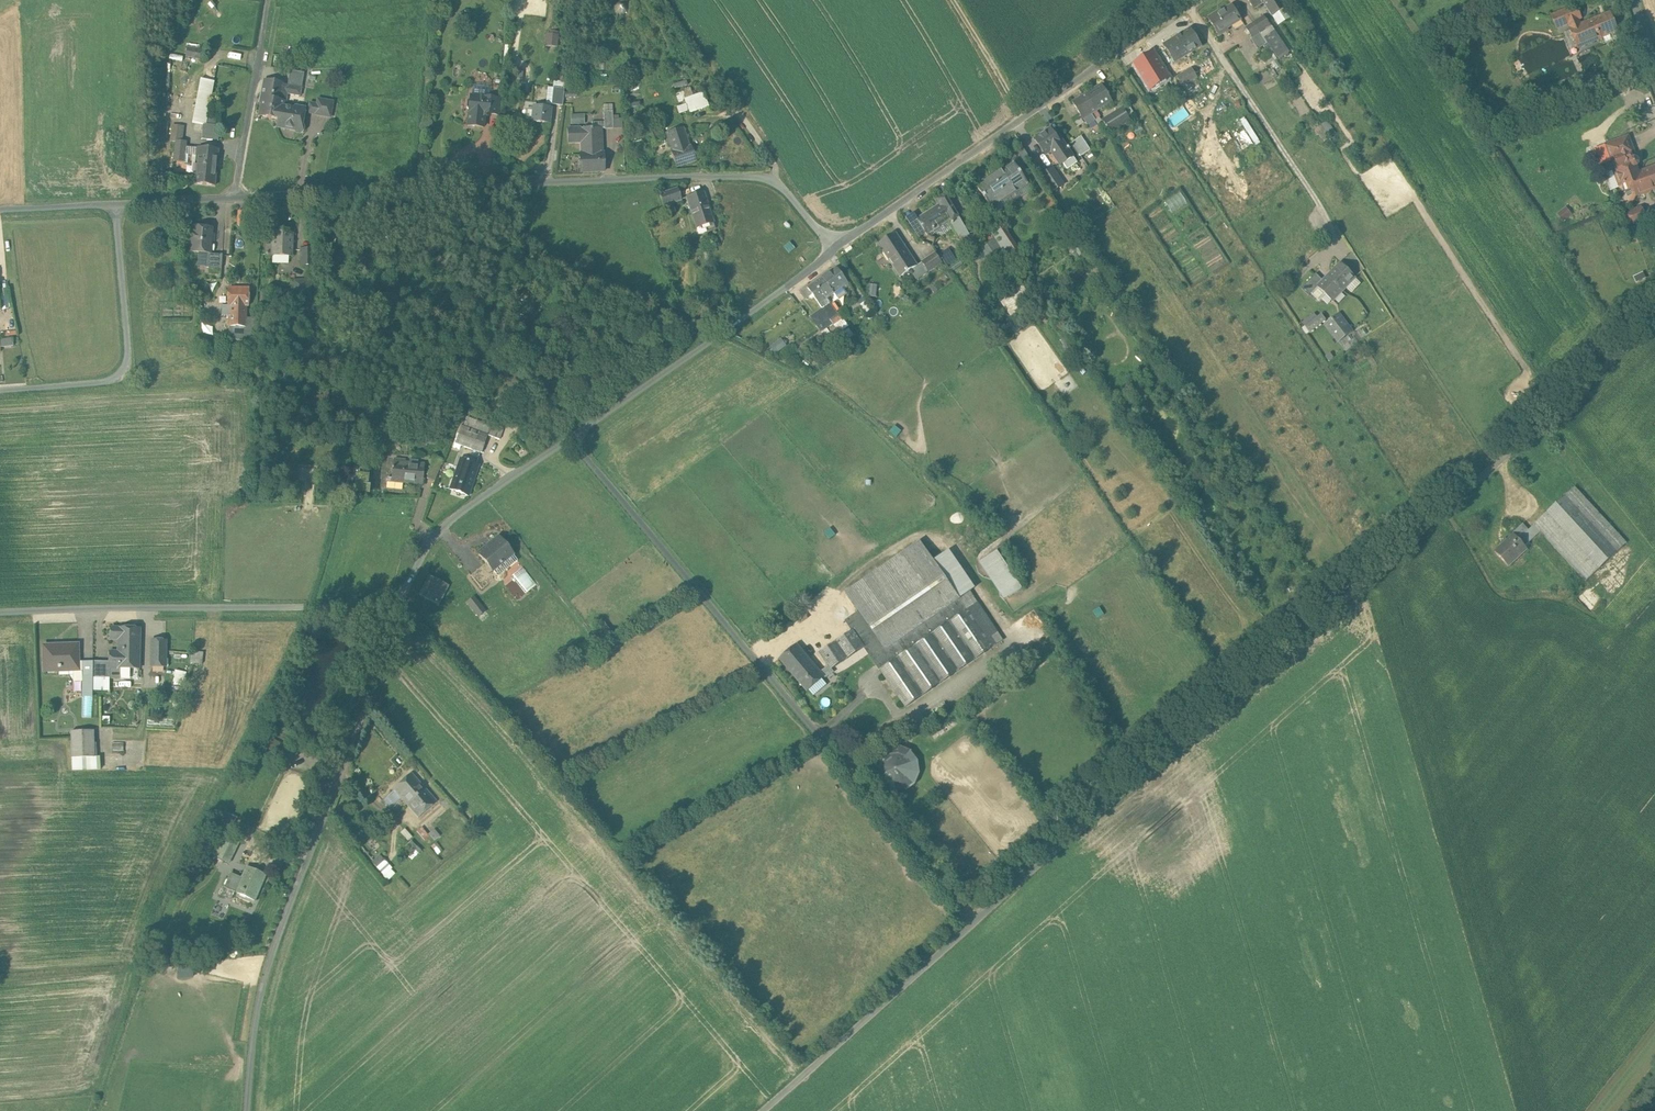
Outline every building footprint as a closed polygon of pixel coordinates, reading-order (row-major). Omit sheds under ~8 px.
[(1254,9),(1264,3),(1272,16),(1286,8),(1281,0),(1248,0),(1254,9)] [(1232,5),(1218,14),(1217,13),(1208,18),(1219,36),(1228,31),(1227,29),(1234,25),(1232,21),(1239,17),(1232,5)] [(1576,6),(1551,16),(1556,29),(1568,24),(1578,20),(1581,18),(1576,6)] [(1286,8),(1272,16),(1278,25),(1292,17),(1286,8)] [(1610,12),(1592,20),(1593,20),(1580,25),(1578,20),(1568,24),(1570,30),(1569,30),(1577,48),(1600,38),(1600,39),(1618,32),(1610,12)] [(1264,16),(1253,23),(1260,33),(1270,26),(1264,16)] [(1253,23),(1245,28),(1252,38),(1260,34),(1260,33),(1253,23)] [(1287,51),(1270,26),(1260,33),(1260,34),(1264,40),(1267,38),(1279,57),(1287,51)] [(1191,29),(1159,49),(1169,66),(1202,46),(1191,29)] [(558,46),(558,32),(546,32),(546,46),(558,46)] [(1260,34),(1252,38),(1251,39),(1258,50),(1267,44),(1264,40),(1260,34)] [(187,47),(185,55),(201,58),(202,49),(187,47)] [(1149,90),(1168,78),(1152,52),(1133,64),(1149,90)] [(1270,53),(1262,59),(1266,64),(1274,59),(1270,53)] [(1192,68),(1177,77),(1183,87),(1198,78),(1192,68)] [(304,72),(290,70),(287,85),(289,85),(301,87),(304,72)] [(198,78),(196,97),(212,98),(213,80),(198,78)] [(284,83),(264,79),(260,102),(261,103),(259,115),(278,119),(280,119),(282,106),(283,100),(281,100),(284,83)] [(472,84),(472,94),(488,94),(488,85),(472,84)] [(1102,84),(1086,95),(1090,102),(1088,103),(1092,109),(1090,111),(1092,114),(1094,113),(1093,113),(1112,101),(1102,84)] [(301,87),(289,85),(287,93),(300,96),(301,87)] [(684,99),(693,96),(689,87),(671,93),(680,117),(689,114),(684,99)] [(564,89),(553,88),(551,105),(562,106),(564,89)] [(684,99),(689,114),(708,108),(703,93),(693,96),(684,99)] [(1090,102),(1086,95),(1085,95),(1073,102),(1083,120),(1092,114),(1090,111),(1092,109),(1088,103),(1090,102)] [(490,98),(470,96),(470,99),(469,99),(467,101),(466,108),(468,110),(469,110),(467,126),(483,127),(484,116),(489,117),(489,114),(488,114),(490,98)] [(499,99),(490,98),(488,114),(489,114),(497,115),(499,99)] [(202,124),(211,125),(212,116),(206,116),(209,100),(196,99),(193,113),(195,113),(192,123),(202,124)] [(332,102),(318,99),(317,105),(315,113),(315,114),(330,117),(332,102)] [(317,105),(310,103),(308,112),(315,113),(317,105)] [(305,109),(295,107),(294,108),(282,106),(280,119),(278,119),(277,126),(295,129),(297,132),(300,133),(303,131),(303,127),(302,125),(305,109)] [(550,108),(532,106),(530,122),(548,124),(550,108)] [(1123,107),(1102,121),(1110,134),(1131,120),(1123,107)] [(604,112),(603,112),(604,129),(613,129),(612,111),(604,112)] [(579,116),(571,116),(571,125),(580,124),(579,116)] [(1244,116),(1239,119),(1255,145),(1260,142),(1244,116)] [(1327,120),(1321,125),(1330,137),(1336,132),(1327,120)] [(192,123),(192,129),(195,132),(202,132),(202,124),(192,123)] [(172,139),(176,140),(181,141),(184,125),(175,124),(172,139)] [(211,125),(202,124),(202,132),(201,139),(212,140),(213,125),(211,125)] [(592,128),(567,129),(567,143),(579,143),(580,173),(604,172),(603,154),(602,154),(601,129),(592,129),(592,128)] [(682,128),(665,134),(672,152),(671,153),(675,167),(695,160),(690,146),(688,147),(682,128)] [(1050,130),(1036,140),(1046,155),(1051,152),(1061,145),(1057,139),(1050,130)] [(654,131),(648,133),(651,144),(657,141),(654,131)] [(1061,145),(1051,152),(1060,166),(1063,164),(1067,169),(1077,162),(1073,157),(1074,157),(1060,136),(1057,139),(1061,145)] [(1082,136),(1072,143),(1081,156),(1090,150),(1082,136)] [(1628,138),(1605,146),(1611,161),(1615,160),(1618,170),(1614,171),(1620,186),(1627,183),(1631,185),(1632,185),(1629,176),(1642,171),(1641,171),(1639,170),(1636,170),(1635,167),(1637,166),(1638,163),(1637,160),(1634,158),(1633,159),(1631,154),(1633,153),(1628,138)] [(176,140),(174,151),(183,153),(185,141),(181,141),(176,140)] [(217,149),(196,147),(193,184),(213,186),(217,149)] [(1014,163),(977,188),(992,210),(1029,185),(1014,163)] [(1629,176),(1632,185),(1636,196),(1654,189),(1654,166),(1642,171),(1629,176)] [(1064,185),(1053,168),(1042,176),(1053,192),(1064,185)] [(677,188),(659,195),(663,207),(671,205),(681,201),(677,188)] [(703,193),(686,198),(696,228),(704,226),(706,232),(715,229),(703,193)] [(967,231),(945,194),(937,199),(940,204),(959,236),(967,231)] [(1049,194),(1040,200),(1044,206),(1053,200),(1049,194)] [(1171,212),(1181,206),(1174,195),(1165,201),(1171,212)] [(940,204),(917,218),(927,235),(949,220),(940,204)] [(671,205),(663,207),(666,214),(673,212),(671,205)] [(1557,213),(1563,220),(1572,214),(1566,206),(1557,213)] [(1641,208),(1626,213),(1631,226),(1646,221),(1641,208)] [(252,212),(239,211),(238,225),(251,226),(252,212)] [(211,228),(193,227),(191,252),(205,253),(209,253),(211,228)] [(288,230),(272,230),(272,244),(267,244),(266,255),(292,255),(293,233),(288,233),(288,230)] [(896,232),(878,244),(900,277),(910,271),(918,266),(918,265),(896,232)] [(994,239),(980,249),(992,267),(1007,257),(994,239)] [(312,248),(300,249),(301,264),(313,263),(312,248)] [(222,254),(209,253),(205,253),(204,267),(221,268),(222,254)] [(936,253),(922,262),(929,272),(942,263),(936,253)] [(929,272),(922,262),(918,265),(918,266),(910,271),(916,280),(929,272)] [(1323,280),(1317,286),(1318,287),(1311,293),(1319,301),(1326,294),(1333,301),(1356,278),(1340,263),(1323,280)] [(837,267),(808,288),(813,295),(819,304),(849,283),(837,267)] [(1636,281),(1645,277),(1643,272),(1633,276),(1636,281)] [(1316,273),(1301,288),(1309,296),(1311,293),(1318,287),(1317,286),(1323,280),(1316,273)] [(304,280),(294,281),(295,296),(305,295),(304,280)] [(1019,282),(998,297),(1013,318),(1034,303),(1019,282)] [(249,289),(228,288),(227,305),(227,306),(229,306),(229,315),(229,326),(245,327),(246,317),(247,306),(248,306),(249,289)] [(808,288),(801,293),(806,300),(813,295),(808,288)] [(272,290),(265,290),(263,319),(262,328),(269,329),(272,290)] [(830,303),(810,317),(818,328),(819,327),(830,319),(838,314),(830,303)] [(838,314),(830,319),(833,323),(834,325),(844,317),(841,312),(838,314)] [(1314,314),(1302,323),(1305,327),(1317,318),(1314,314)] [(1339,314),(1325,324),(1338,341),(1351,331),(1339,314)] [(1317,318),(1305,327),(1309,332),(1325,320),(1321,315),(1317,318)] [(257,318),(246,317),(245,327),(252,327),(256,328),(257,318)] [(830,319),(819,327),(822,331),(833,323),(830,319)] [(245,327),(229,326),(229,339),(251,340),(252,327),(245,327)] [(770,345),(775,353),(786,344),(781,337),(770,345)] [(0,340),(0,345),(0,347),(13,346),(13,338),(0,340)] [(502,429),(465,417),(462,425),(488,434),(499,438),(502,429)] [(462,425),(461,425),(455,442),(482,452),(488,434),(462,425)] [(372,432),(362,431),(362,444),(371,445),(372,432)] [(465,450),(463,459),(478,462),(479,453),(465,450)] [(435,457),(427,478),(435,481),(443,460),(435,457)] [(460,458),(448,489),(467,496),(478,465),(460,458)] [(409,462),(393,461),(393,467),(392,467),(392,469),(393,469),(392,478),(392,481),(403,482),(422,484),(424,464),(418,463),(419,460),(409,459),(409,462)] [(367,474),(358,473),(356,490),(368,491),(369,484),(366,483),(367,474)] [(403,482),(392,481),(392,478),(387,477),(386,487),(402,489),(403,482)] [(1623,547),(1571,491),(1534,526),(1540,532),(1586,581),(1623,547)] [(1523,524),(1512,534),(1514,535),(1518,540),(1529,530),(1523,524)] [(1514,535),(1495,553),(1508,567),(1527,550),(1524,547),(1540,532),(1534,526),(1529,530),(1518,540),(1514,535)] [(513,555),(498,536),(491,542),(492,544),(479,555),(486,563),(493,572),(494,571),(498,576),(517,561),(513,556),(513,555)] [(1022,588),(998,551),(984,560),(1008,597),(1022,588)] [(934,560),(859,611),(889,656),(964,604),(960,598),(934,560)] [(486,563),(471,576),(482,589),(498,576),(494,571),(493,572),(486,563)] [(524,565),(512,574),(515,578),(507,584),(517,599),(537,585),(524,565)] [(449,585),(429,575),(419,594),(439,604),(449,585)] [(1001,641),(968,593),(960,598),(964,604),(993,647),(1001,641)] [(475,598),(468,603),(477,615),(484,610),(475,598)] [(964,604),(889,656),(859,611),(845,620),(854,632),(864,647),(876,665),(905,707),(993,647),(964,604)] [(612,635),(609,630),(608,631),(602,622),(593,628),(601,642),(612,635)] [(138,627),(109,627),(109,639),(117,639),(118,657),(108,657),(108,662),(108,678),(118,678),(118,668),(139,667),(138,627)] [(820,672),(797,644),(779,659),(807,692),(824,677),(823,675),(864,647),(854,632),(820,655),(828,667),(820,672)] [(165,639),(152,639),(151,665),(164,666),(165,639)] [(67,648),(42,649),(43,673),(57,673),(57,671),(60,670),(60,667),(79,666),(78,645),(67,645),(67,648)] [(190,650),(189,662),(201,664),(203,651),(190,650)] [(85,662),(83,677),(93,677),(93,662),(93,661),(85,662)] [(92,679),(108,678),(108,662),(93,662),(93,677),(92,679)] [(173,682),(182,683),(184,672),(174,671),(173,682)] [(93,677),(83,677),(81,696),(92,696),(92,691),(92,679),(93,677)] [(92,679),(92,691),(109,690),(108,678),(92,679)] [(71,732),(73,767),(96,766),(93,730),(71,732)] [(262,747),(260,752),(271,756),(273,751),(262,747)] [(899,747),(887,749),(878,756),(874,767),(875,779),(882,788),(893,792),(905,791),(914,784),(919,773),(917,761),(910,752),(899,747)] [(426,789),(412,773),(393,790),(408,806),(426,789)] [(426,789),(408,806),(418,818),(437,801),(426,789)] [(240,840),(216,827),(205,851),(228,863),(240,840)] [(428,836),(421,827),(416,830),(424,840),(428,836)] [(412,837),(405,829),(401,833),(408,841),(412,837)] [(414,839),(405,844),(413,858),(422,852),(414,839)] [(389,879),(397,872),(380,854),(372,861),(389,879)] [(265,875),(247,867),(242,878),(230,873),(224,887),(236,892),(254,900),(265,875)]
